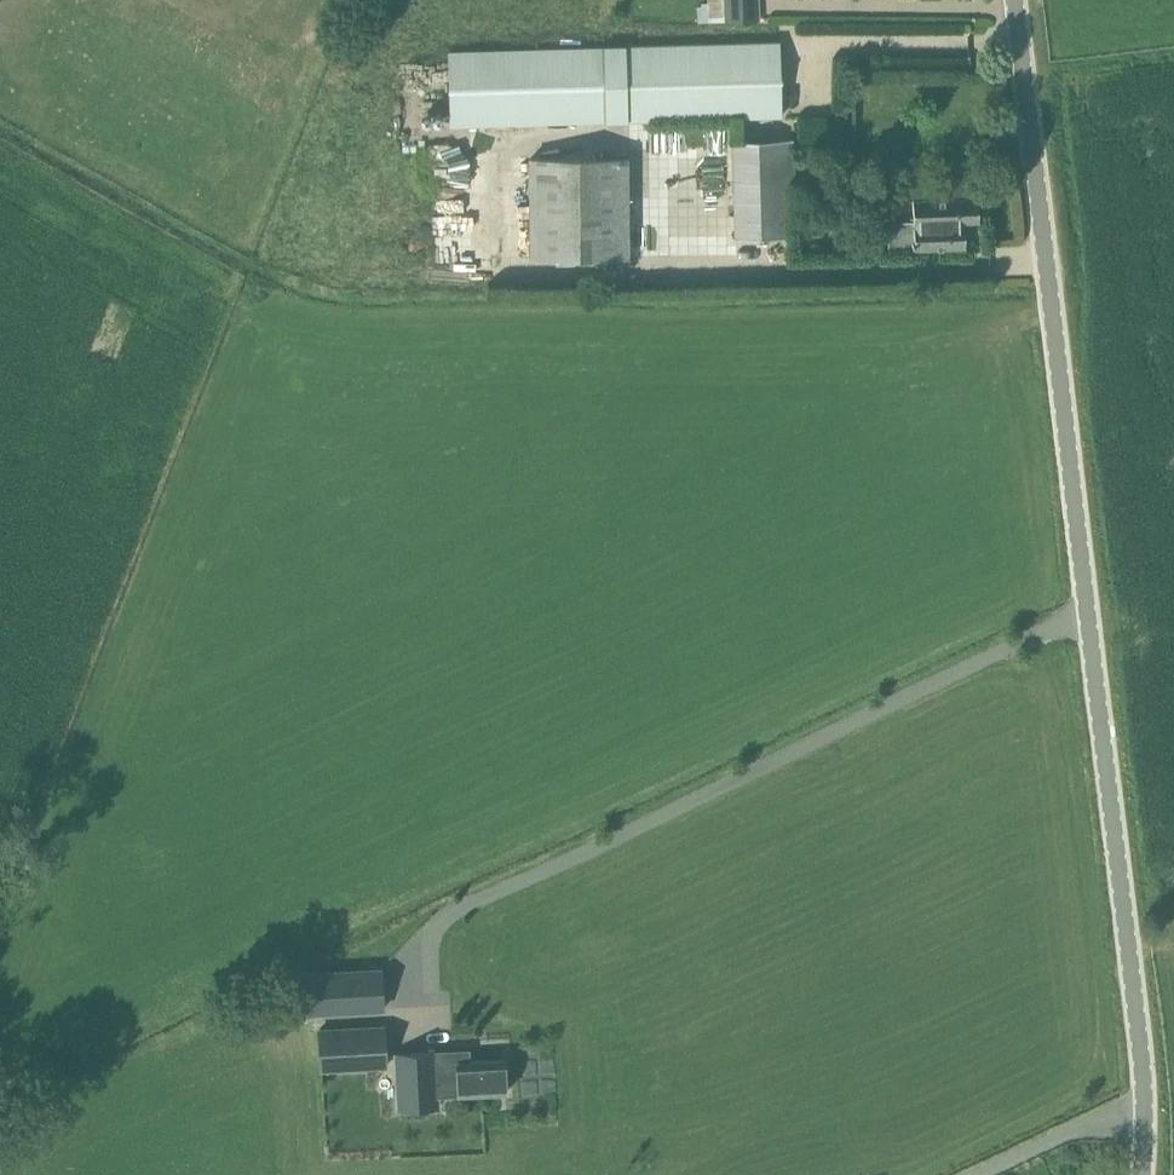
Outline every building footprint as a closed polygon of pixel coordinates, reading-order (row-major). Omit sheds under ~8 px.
[(716,0),(700,0),(701,21),(717,21),(716,0)] [(757,0),(723,0),(723,22),(758,21),(757,0)] [(781,43),(451,50),(453,125),(783,118),(781,43)] [(731,142),(734,237),(788,235),(787,200),(795,199),(793,139),(731,142)] [(407,191),(452,192),(454,150),(409,148),(407,191)] [(528,157),(530,259),(630,258),(629,157),(528,157)] [(973,198),(972,180),(918,181),(919,200),(913,200),(914,219),(895,219),(896,223),(890,224),(891,248),(896,248),(896,251),(915,251),(915,253),(971,252),(970,219),(979,219),(978,198),(973,198)] [(383,1009),(381,970),(306,973),(309,1013),(383,1009)] [(321,1070),(355,1069),(354,1058),(386,1056),(384,1026),(319,1030),(321,1070)] [(438,1108),(437,1097),(507,1093),(505,1060),(464,1062),(463,1050),(399,1054),(403,1111),(438,1108)]
